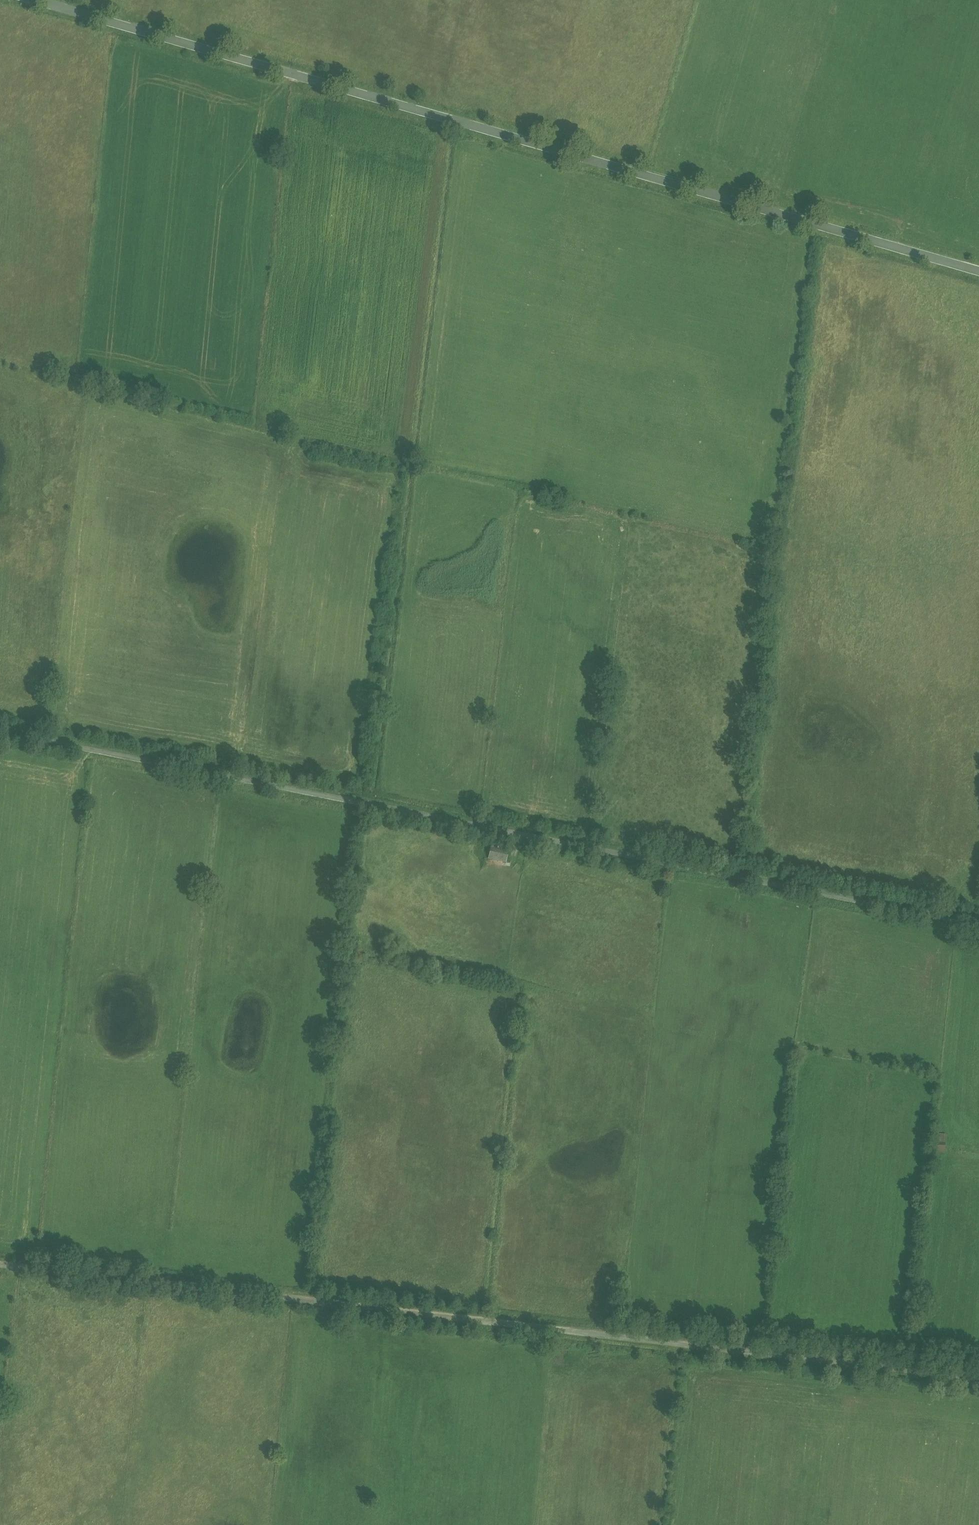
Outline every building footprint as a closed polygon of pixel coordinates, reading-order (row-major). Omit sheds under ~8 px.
[(491,852),(509,853),(509,849),(502,848),(503,841),(492,840),(491,852)] [(490,852),(489,859),(507,862),(508,855),(490,852)]
